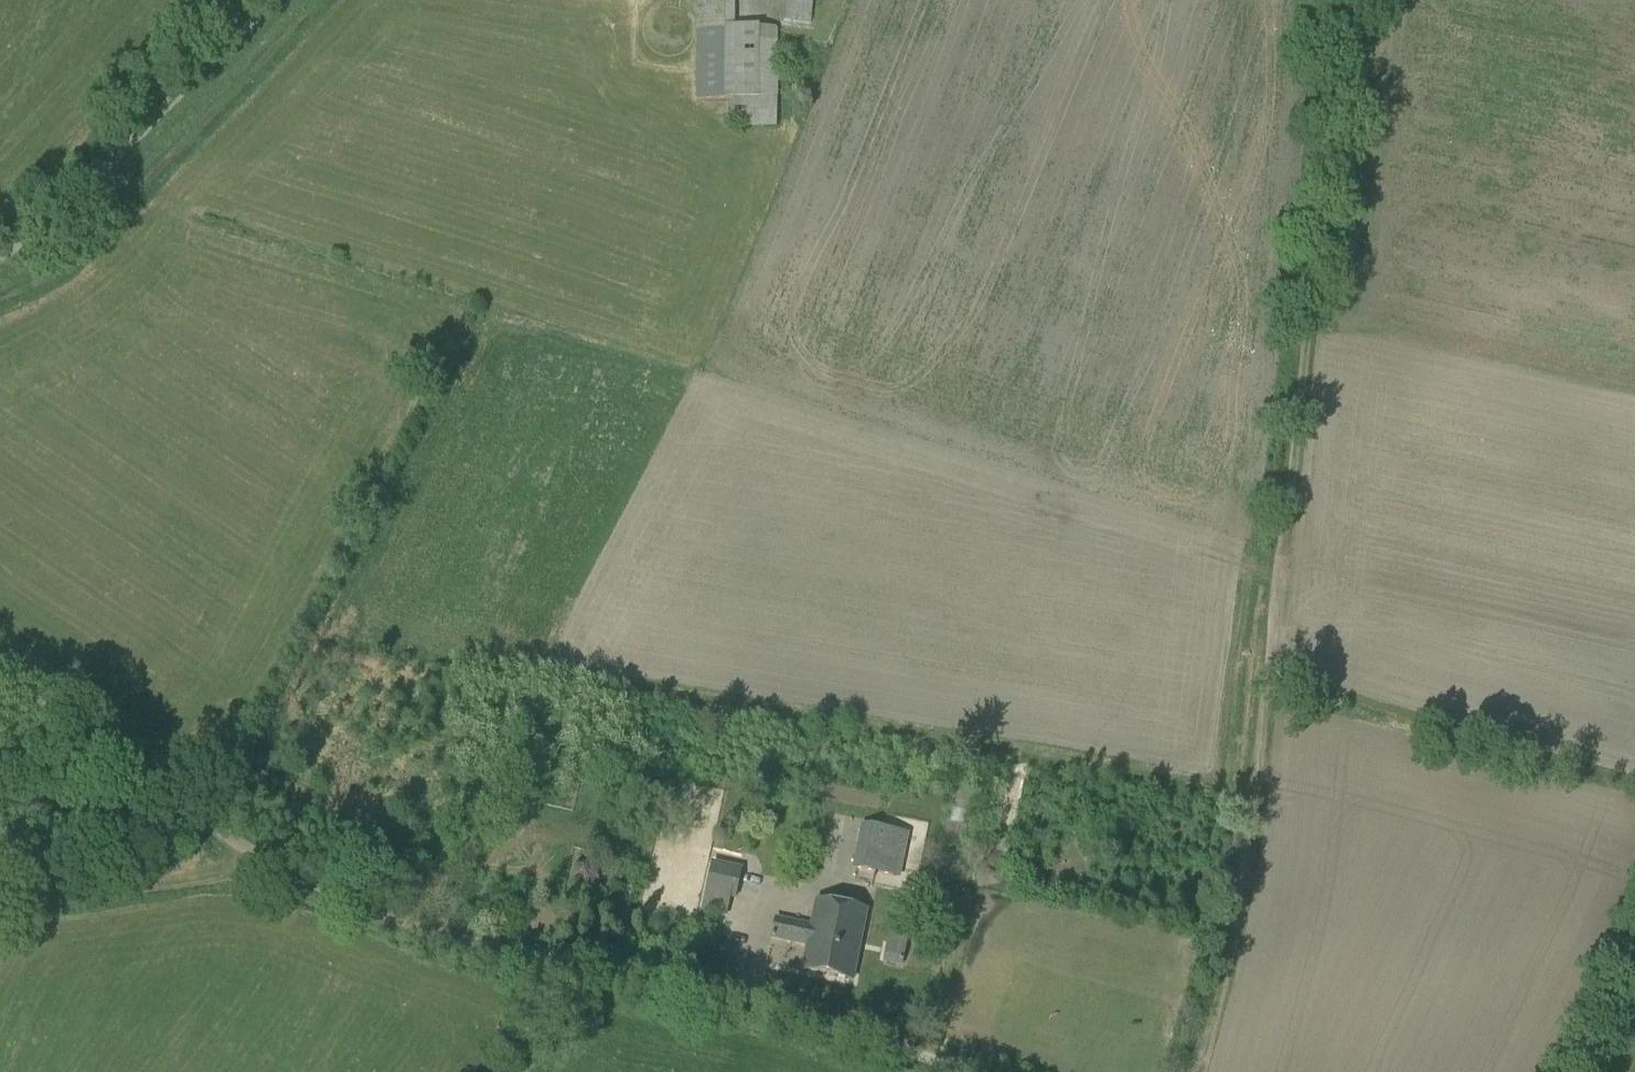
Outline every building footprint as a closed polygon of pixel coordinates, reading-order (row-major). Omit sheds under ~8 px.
[(735,0),(696,0),(697,100),(778,100),(777,28),(759,28),(759,26),(735,26),(735,0)] [(899,878),(908,835),(861,825),(852,868),(899,878)] [(735,900),(741,869),(713,864),(707,894),(735,900)] [(854,980),(868,912),(817,902),(812,926),(777,919),(773,940),(808,947),(803,970),(854,980)] [(886,948),(883,963),(901,966),(904,951),(886,948)]
